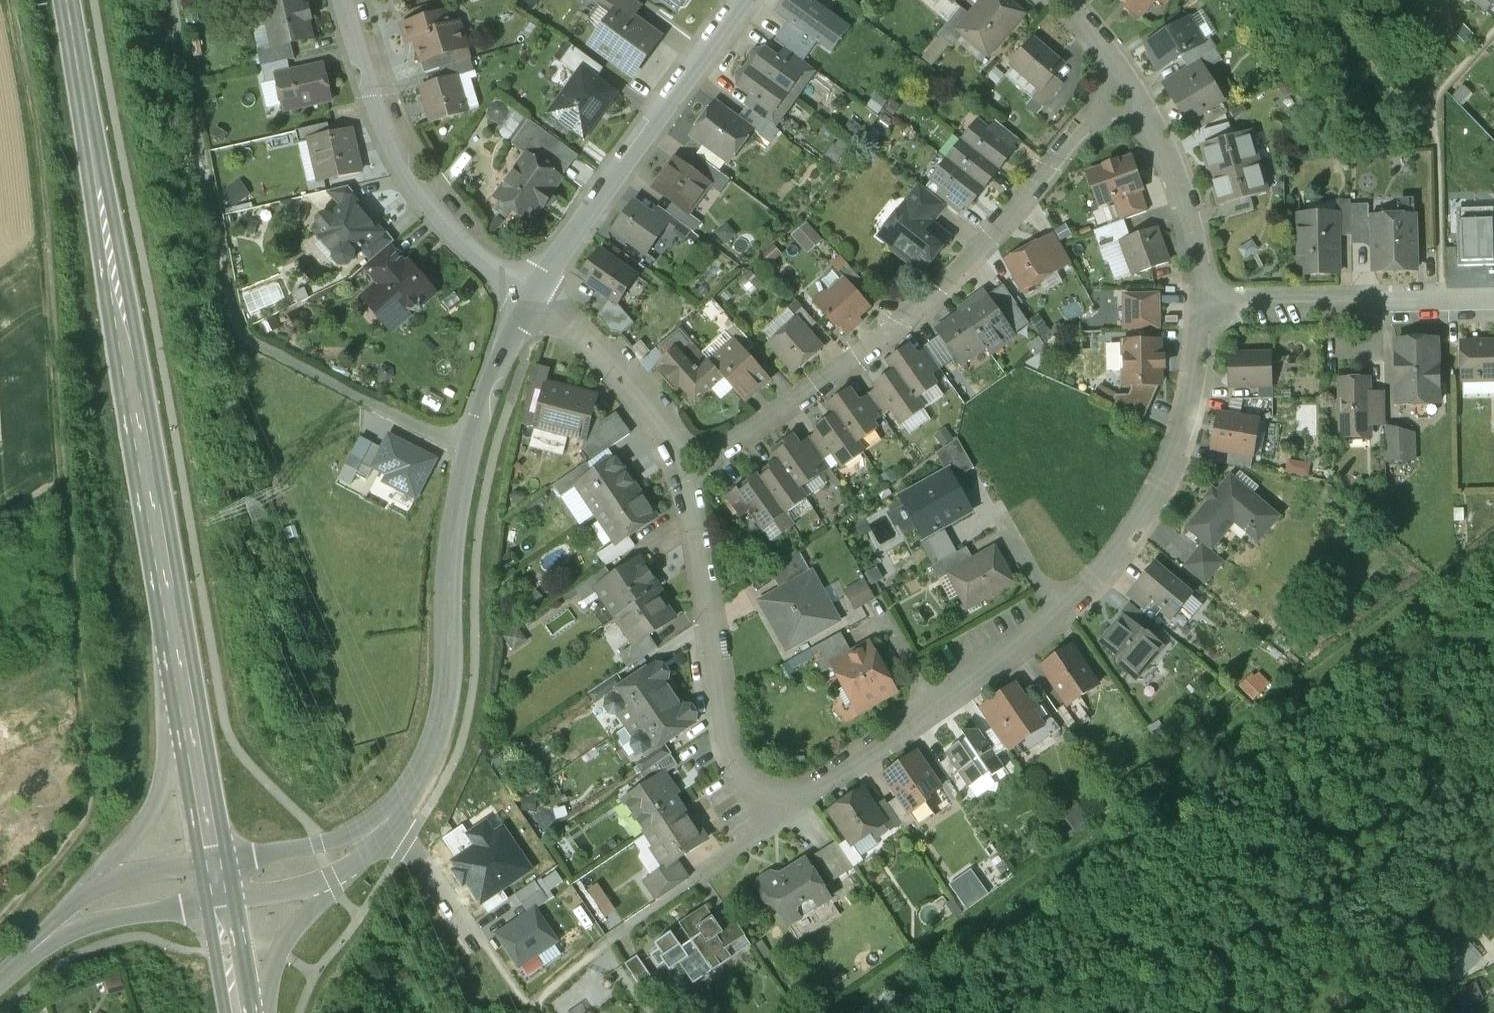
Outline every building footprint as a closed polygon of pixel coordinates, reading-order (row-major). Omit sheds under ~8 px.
[(265,6),(274,46),(274,47),(291,43),(312,38),(307,20),(310,19),(308,7),(305,8),(303,0),(292,0),(265,6)] [(611,15),(616,9),(631,19),(641,5),(634,0),(601,0),(597,5),(611,15)] [(657,2),(663,1),(677,11),(679,7),(685,6),(689,0),(655,0),(657,2)] [(812,0),(786,0),(776,14),(792,26),(786,34),(811,52),(817,44),(821,47),(822,46),(832,54),(851,28),(812,0)] [(957,30),(964,36),(988,56),(1024,15),(1007,0),(984,0),(970,16),(957,30)] [(1130,3),(1125,9),(1138,19),(1154,0),(1127,0),(1130,3)] [(1485,12),(1493,2),(1493,0),(1472,0),(1485,12)] [(970,16),(961,8),(937,36),(952,48),(964,36),(957,30),(970,16)] [(631,19),(616,9),(611,15),(590,44),(633,75),(659,40),(631,19)] [(448,12),(404,25),(409,42),(415,40),(421,59),(422,62),(456,52),(466,48),(459,24),(452,26),(448,12)] [(1188,19),(1146,45),(1151,54),(1149,55),(1158,70),(1180,57),(1203,43),(1188,19)] [(803,62),(811,52),(786,34),(778,44),(790,53),(803,62)] [(1180,57),(1187,67),(1197,62),(1216,49),(1210,39),(1203,43),(1180,57)] [(1062,65),(1033,40),(1012,64),(1040,88),(1041,89),(1053,76),(1062,65)] [(295,59),(291,43),(274,47),(274,46),(258,49),(261,66),(288,61),(295,59)] [(561,64),(578,75),(582,70),(596,80),(603,69),(573,47),(561,64)] [(782,63),(764,50),(754,52),(751,56),(751,62),(748,66),(794,99),(801,91),(800,85),(805,79),(783,63),(782,63)] [(456,52),(422,62),(421,59),(420,60),(424,74),(440,69),(459,63),(456,52)] [(790,53),(783,63),(805,79),(810,78),(815,71),(803,62),(790,53)] [(440,69),(443,81),(456,77),(474,72),(471,60),(459,63),(440,69)] [(291,72),(288,61),(261,66),(266,84),(278,81),(277,75),(291,72)] [(1172,90),(1203,72),(1197,62),(1187,67),(1165,80),(1172,90)] [(291,72),(277,75),(278,81),(280,91),(278,95),(279,102),(284,105),(291,104),(293,110),(330,102),(322,65),(291,72)] [(794,99),(748,66),(745,70),(740,71),(736,76),(738,86),(756,99),(756,100),(778,116),(782,109),(788,108),(794,99)] [(596,80),(582,70),(578,75),(553,111),(565,119),(562,123),(584,138),(615,94),(596,80)] [(1172,90),(1169,92),(1173,100),(1176,98),(1190,121),(1223,101),(1212,84),(1214,77),(1211,72),(1205,71),(1203,72),(1172,90)] [(1062,84),(1053,76),(1041,89),(1040,88),(1032,98),(1042,107),(1062,84)] [(443,81),(421,88),(431,123),(467,112),(456,77),(443,81)] [(749,110),(774,128),(779,122),(778,116),(756,100),(749,110)] [(495,120),(506,122),(509,104),(498,102),(495,120)] [(739,119),(716,103),(710,111),(706,111),(702,116),(703,120),(691,136),(704,146),(726,163),(728,164),(753,130),(739,119)] [(747,108),(739,119),(753,130),(760,135),(759,136),(770,143),(779,131),(774,128),(749,110),(747,108)] [(512,144),(526,154),(561,179),(578,156),(529,120),(512,144)] [(996,122),(989,132),(1010,148),(1018,139),(996,122)] [(989,132),(978,123),(962,142),(998,170),(1013,151),(1010,148),(989,132)] [(311,140),(331,135),(328,124),(295,131),(299,144),(309,142),(309,140),(311,140)] [(1203,131),(1206,144),(1232,136),(1228,124),(1203,131)] [(311,140),(309,140),(309,142),(314,162),(317,161),(322,181),(361,172),(352,131),(331,135),(311,140)] [(1206,144),(1202,145),(1207,161),(1208,161),(1212,174),(1211,175),(1211,176),(1257,163),(1248,132),(1232,136),(1206,144)] [(998,170),(962,142),(948,161),(983,189),(998,170)] [(701,159),(719,172),(726,163),(704,146),(696,155),(701,159)] [(561,179),(526,154),(495,197),(530,222),(541,207),(543,208),(554,193),(552,192),(561,179)] [(692,172),(674,159),(653,188),(674,204),(689,215),(709,187),(710,185),(692,172)] [(701,159),(692,172),(710,185),(709,187),(720,195),(730,181),(719,172),(701,159)] [(1118,164),(1113,162),(1107,164),(1105,168),(1089,174),(1097,197),(1106,201),(1114,199),(1139,190),(1141,189),(1130,159),(1118,164)] [(983,189),(948,161),(932,180),(944,189),(965,206),(968,208),(983,189)] [(1257,163),(1211,176),(1211,177),(1213,176),(1216,190),(1215,190),(1220,206),(1223,205),(1250,198),(1266,193),(1257,163)] [(929,225),(945,206),(936,199),(920,186),(906,205),(929,225)] [(357,198),(349,187),(326,193),(342,208),(353,199),(354,200),(357,198)] [(957,215),(965,206),(944,189),(936,199),(945,206),(957,215)] [(1139,190),(1114,199),(1122,221),(1147,212),(1139,190)] [(1254,211),(1250,198),(1223,205),(1228,219),(1254,211)] [(342,208),(331,218),(329,215),(323,214),(317,219),(317,225),(319,228),(315,231),(335,255),(334,261),(340,267),(347,266),(354,261),(354,255),(360,250),(361,252),(382,233),(354,200),(353,199),(342,208)] [(1351,236),(1350,206),(1350,200),(1336,200),(1336,214),(1337,214),(1338,236),(1351,236)] [(651,217),(633,204),(613,231),(646,255),(664,229),(665,228),(651,217)] [(689,215),(674,204),(667,213),(681,223),(692,232),(694,233),(701,224),(689,215)] [(929,225),(906,205),(891,224),(901,233),(892,244),(895,247),(895,253),(902,253),(906,256),(907,263),(914,262),(916,264),(918,260),(926,266),(933,257),(931,256),(946,238),(929,225)] [(1369,205),(1350,206),(1351,236),(1351,242),(1373,241),(1372,217),(1369,217),(1369,205)] [(665,228),(664,229),(672,234),(681,223),(667,213),(659,207),(651,217),(665,228)] [(1398,209),(1395,213),(1395,217),(1372,217),(1373,241),(1373,271),(1416,270),(1415,212),(1410,208),(1398,209)] [(1456,213),(1458,267),(1493,266),(1493,212),(1456,213)] [(1336,214),(1298,215),(1300,275),(1338,274),(1338,236),(1337,214),(1336,214)] [(1129,238),(1122,221),(1095,231),(1101,248),(1122,241),(1129,238)] [(684,242),(692,232),(681,223),(672,234),(684,242)] [(808,254),(822,241),(807,224),(791,237),(808,254)] [(1129,238),(1122,241),(1134,275),(1168,262),(1156,228),(1129,238)] [(385,230),(382,233),(361,252),(370,263),(391,245),(394,242),(385,230)] [(1055,234),(1005,261),(1022,291),(1027,292),(1036,288),(1037,282),(1071,264),(1055,234)] [(405,263),(391,245),(370,263),(362,269),(374,284),(358,298),(392,336),(439,296),(409,260),(405,263)] [(778,251),(778,247),(773,247),(760,259),(772,274),(778,269),(774,263),(783,254),(778,251)] [(636,277),(600,251),(583,275),(591,281),(589,285),(611,300),(616,304),(617,304),(636,277)] [(846,282),(863,301),(872,292),(847,264),(838,273),(846,282)] [(749,296),(762,284),(750,271),(737,283),(749,296)] [(846,282),(835,292),(831,288),(814,303),(835,326),(838,324),(847,333),(848,333),(853,329),(849,325),(869,307),(863,301),(846,282)] [(1159,329),(1159,294),(1135,294),(1135,306),(1123,306),(1124,330),(1159,329)] [(1000,317),(985,296),(980,295),(973,299),(972,305),(961,313),(985,348),(988,352),(1000,344),(1003,344),(1003,343),(1007,344),(1011,341),(1012,337),(1013,337),(1013,336),(1030,324),(1017,305),(1000,317)] [(617,304),(616,304),(611,300),(598,317),(611,333),(618,333),(620,336),(634,324),(617,304)] [(796,319),(808,332),(817,324),(801,307),(793,315),(796,319)] [(961,313),(936,330),(942,338),(957,359),(961,365),(985,348),(961,313)] [(808,332),(796,319),(768,345),(794,373),(822,348),(808,332)] [(734,343),(745,354),(754,347),(734,324),(724,333),(733,344),(734,343)] [(656,349),(665,359),(678,346),(682,350),(691,342),(679,329),(656,349)] [(942,338),(925,349),(940,371),(957,359),(942,338)] [(1437,340),(1395,341),(1397,405),(1413,404),(1413,416),(1417,420),(1432,420),(1436,416),(1435,404),(1439,404),(1437,340)] [(1159,342),(1124,342),(1124,344),(1112,344),(1108,348),(1108,368),(1112,371),(1125,371),(1125,385),(1130,385),(1160,385),(1159,369),(1162,369),(1164,367),(1164,359),(1162,357),(1159,357),(1159,342)] [(745,354),(734,343),(733,344),(711,364),(723,377),(744,401),(767,380),(745,354)] [(1461,343),(1462,381),(1464,381),(1464,376),(1476,376),(1477,381),(1493,380),(1493,343),(1461,343)] [(682,350),(678,346),(665,359),(657,365),(677,388),(680,385),(695,402),(711,388),(708,385),(719,375),(721,378),(723,377),(711,364),(708,361),(698,369),(682,350)] [(925,349),(915,356),(930,378),(940,371),(925,349)] [(915,356),(911,351),(891,365),(898,375),(916,401),(936,386),(930,378),(915,356)] [(1270,354),(1228,355),(1229,387),(1271,386),(1270,354)] [(535,428),(546,384),(550,370),(536,367),(521,426),(535,428)] [(898,375),(878,389),(893,410),(903,425),(923,410),(916,401),(898,375)] [(1355,382),(1351,379),(1345,379),(1340,383),(1341,400),(1337,404),(1337,410),(1341,414),(1341,436),(1369,435),(1369,426),(1368,393),(1368,386),(1355,386),(1355,382)] [(577,393),(566,390),(566,389),(546,384),(535,428),(584,441),(590,419),(596,397),(577,392),(577,393)] [(1160,385),(1130,385),(1131,391),(1129,396),(1115,396),(1111,407),(1143,422),(1160,385)] [(878,389),(868,396),(883,417),(893,410),(878,389)] [(1384,393),(1368,393),(1369,426),(1385,426),(1384,393)] [(858,402),(852,394),(831,409),(838,418),(857,444),(877,430),(872,423),(858,402)] [(868,396),(858,402),(872,423),(883,417),(868,396)] [(602,423),(590,419),(584,441),(582,449),(592,460),(629,435),(614,414),(602,423)] [(1253,420),(1217,414),(1211,450),(1229,453),(1247,456),(1253,420)] [(857,444),(838,418),(818,432),(833,454),(843,468),(864,454),(857,444)] [(1413,434),(1385,426),(1386,463),(1414,462),(1413,434)] [(818,432),(809,440),(824,461),(833,454),(818,432)] [(407,445),(389,436),(382,449),(373,468),(398,480),(395,487),(416,499),(436,461),(418,451),(415,452),(408,448),(407,445)] [(799,446),(792,436),(783,442),(786,446),(773,455),(777,460),(800,490),(820,476),(799,446)] [(371,445),(360,439),(346,466),(357,472),(371,445)] [(947,475),(951,482),(974,470),(958,439),(936,454),(947,475)] [(809,440),(799,446),(820,476),(830,469),(824,461),(809,440)] [(382,449),(372,444),(371,445),(357,472),(356,475),(366,481),(373,468),(382,449)] [(1247,456),(1229,453),(1227,465),(1251,468),(1253,457),(1247,456)] [(593,474),(576,485),(578,487),(596,515),(636,489),(616,459),(593,474)] [(800,490),(777,460),(768,466),(771,471),(759,479),(785,515),(807,500),(800,490)] [(576,485),(593,474),(587,464),(554,486),(561,498),(578,487),(576,485)] [(785,515),(759,479),(756,475),(747,482),(749,486),(740,493),(737,489),(735,489),(750,511),(772,542),(793,528),(785,515)] [(947,475),(905,498),(926,535),(933,530),(935,533),(938,530),(937,528),(967,511),(951,482),(947,475)] [(1278,518),(1230,477),(1187,528),(1212,549),(1237,518),(1248,528),(1244,533),(1246,535),(1247,533),(1257,542),(1278,518)] [(636,489),(596,515),(615,543),(616,545),(628,537),(656,518),(636,489)] [(741,518),(750,511),(735,489),(726,497),(741,518)] [(597,555),(605,568),(635,547),(628,537),(616,545),(615,543),(597,555)] [(1202,546),(1185,567),(1206,584),(1223,564),(1202,546)] [(973,561),(967,549),(934,567),(940,579),(973,561)] [(973,561),(940,579),(952,600),(960,596),(968,609),(1013,584),(994,549),(973,561)] [(781,592),(812,575),(798,550),(769,572),(781,592)] [(613,578),(596,589),(598,592),(616,618),(659,589),(653,581),(651,582),(644,572),(646,570),(639,560),(613,578)] [(596,589),(613,578),(605,568),(574,588),(583,602),(598,592),(596,589)] [(1158,568),(1149,579),(1146,577),(1138,586),(1137,587),(1154,600),(1165,609),(1166,615),(1169,619),(1175,618),(1179,613),(1180,608),(1190,596),(1158,568)] [(781,592),(761,603),(787,650),(838,622),(812,575),(781,592)] [(865,578),(845,589),(855,609),(875,598),(865,578)] [(1145,611),(1154,600),(1137,587),(1128,597),(1145,611)] [(659,589),(616,618),(634,645),(635,646),(649,636),(674,619),(663,603),(664,597),(659,589)] [(1148,635),(1149,636),(1157,627),(1129,604),(1120,616),(1122,618),(1123,617),(1147,637),(1148,635)] [(1147,637),(1123,617),(1122,618),(1118,623),(1118,627),(1113,633),(1109,633),(1104,639),(1105,647),(1118,658),(1119,666),(1132,677),(1139,676),(1148,666),(1147,659),(1159,645),(1149,636),(1148,635),(1147,637)] [(510,644),(523,643),(522,626),(509,626),(510,644)] [(854,655),(841,634),(810,651),(822,674),(835,668),(834,666),(854,655)] [(635,646),(634,645),(619,655),(628,668),(657,648),(649,636),(635,646)] [(854,655),(834,666),(835,668),(846,688),(837,692),(845,706),(853,702),(858,711),(876,701),(881,703),(893,697),(894,691),(889,682),(892,674),(884,672),(870,647),(854,655)] [(1098,686),(1072,647),(1042,668),(1066,704),(1068,706),(1076,701),(1098,686)] [(663,667),(655,665),(654,664),(624,685),(605,698),(607,701),(606,708),(610,714),(617,715),(620,713),(628,726),(675,694),(666,682),(668,674),(663,667)] [(605,698),(624,685),(617,675),(598,688),(605,698)] [(1015,686),(1004,694),(1006,697),(991,708),(996,714),(997,714),(1013,737),(1017,745),(1043,727),(1033,712),(1037,709),(1029,697),(1025,700),(1015,686)] [(675,694),(628,726),(637,738),(633,740),(632,747),(636,753),(643,754),(645,758),(665,744),(695,724),(694,723),(696,715),(691,708),(683,706),(675,694)] [(1076,701),(1068,706),(1066,704),(1057,711),(1072,733),(1090,721),(1076,701)] [(992,730),(1002,745),(1013,737),(997,714),(996,714),(986,721),(992,730)] [(992,730),(982,737),(996,757),(1006,751),(1002,745),(992,730)] [(978,732),(961,732),(966,740),(946,754),(969,788),(990,774),(992,778),(1004,769),(996,757),(982,737),(978,732)] [(665,744),(645,758),(652,768),(670,755),(672,754),(665,744)] [(916,754),(884,776),(899,798),(910,814),(928,802),(926,798),(940,789),(916,754)] [(652,768),(641,775),(648,785),(664,774),(665,775),(678,766),(670,755),(652,768)] [(648,785),(625,801),(647,834),(682,810),(668,790),(673,787),(665,775),(664,774),(648,785)] [(862,791),(830,812),(851,842),(862,834),(869,835),(885,824),(874,808),(862,791)] [(899,798),(889,805),(901,824),(905,829),(915,823),(916,822),(910,814),(899,798)] [(885,800),(874,808),(885,824),(890,832),(901,824),(889,805),(885,800)] [(682,810),(647,834),(655,846),(651,849),(663,867),(664,868),(675,861),(707,840),(697,826),(694,828),(682,810)] [(477,847),(457,860),(454,862),(459,869),(455,872),(464,885),(467,882),(482,904),(502,890),(531,870),(511,840),(502,846),(487,824),(469,836),(477,847)] [(477,847),(469,836),(463,826),(443,839),(457,860),(477,847)] [(836,843),(815,856),(832,882),(854,869),(836,843)] [(688,881),(675,861),(664,868),(663,867),(644,880),(658,901),(688,881)] [(806,862),(780,878),(771,876),(760,882),(758,892),(765,902),(774,904),(798,942),(840,916),(806,862)] [(966,909),(989,894),(971,868),(949,883),(966,909)] [(542,892),(535,882),(515,895),(522,905),(542,892)] [(502,890),(482,904),(489,913),(509,900),(502,890)] [(705,907),(679,924),(682,929),(673,936),(671,933),(655,944),(659,950),(650,956),(659,968),(664,964),(670,972),(680,964),(694,984),(732,958),(726,950),(731,946),(717,925),(722,922),(717,915),(713,917),(705,907)] [(557,943),(535,911),(499,935),(521,967),(557,943)] [(722,922),(717,925),(731,946),(738,954),(751,945),(731,916),(722,922)] [(1459,976),(1484,960),(1471,938),(1445,953),(1459,976)] [(637,957),(625,965),(643,990),(654,982),(637,957)] [(1476,982),(1462,989),(1468,1004),(1483,997),(1476,982)]
